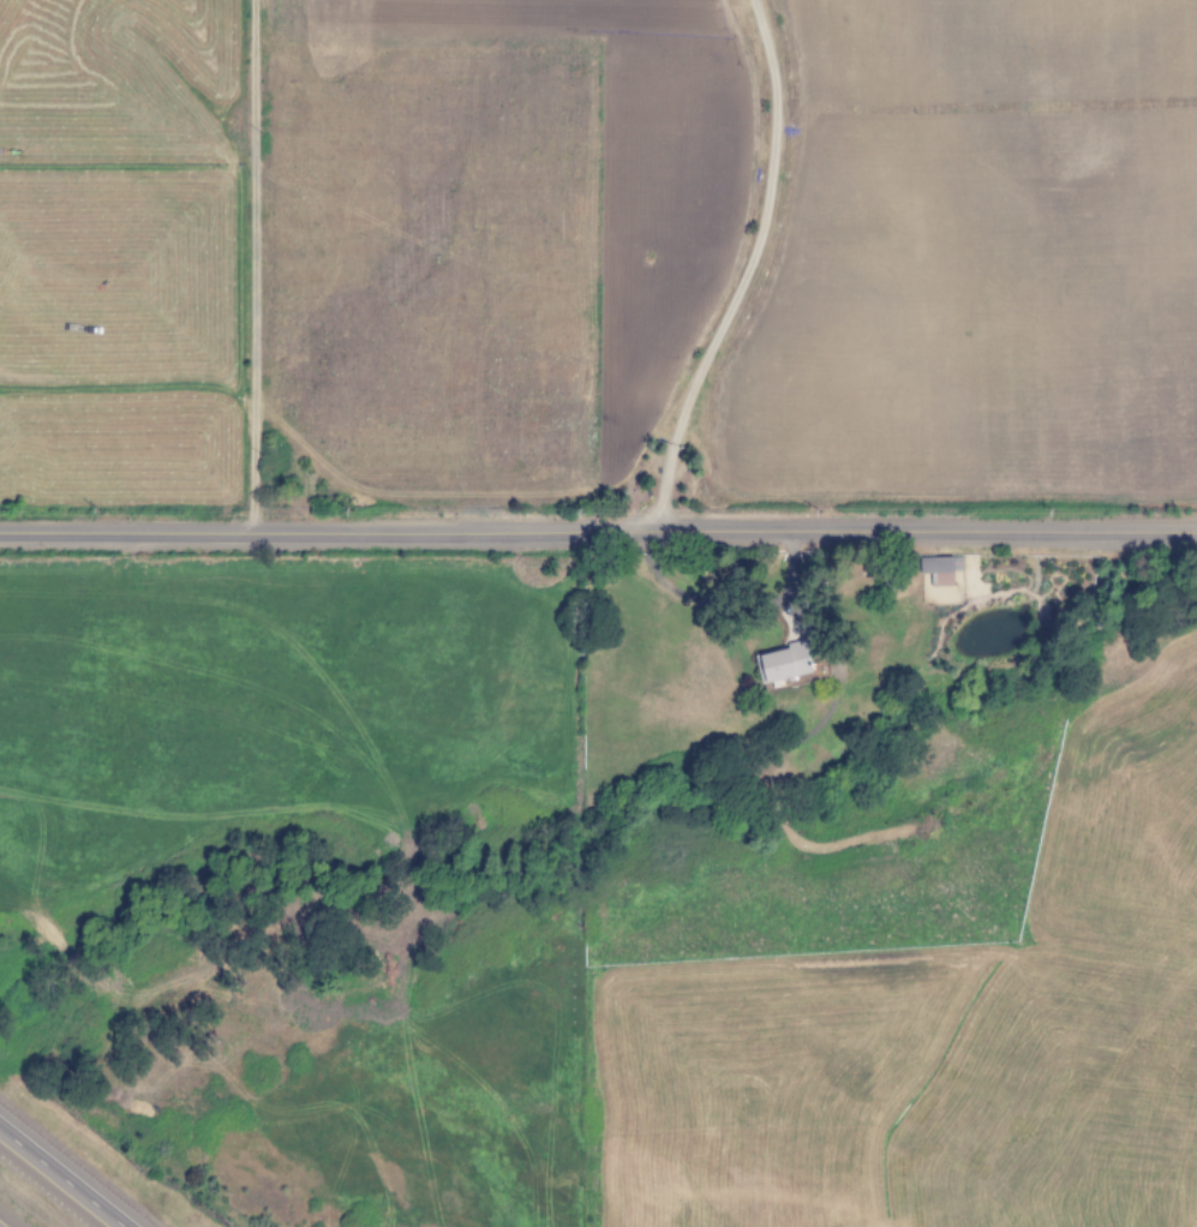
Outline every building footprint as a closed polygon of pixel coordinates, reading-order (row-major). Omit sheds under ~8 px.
[(962,557),(920,558),(920,574),(931,574),(931,587),(962,587),(962,557)] [(761,684),(812,676),(806,640),(788,643),(789,650),(756,655),(761,684)]
